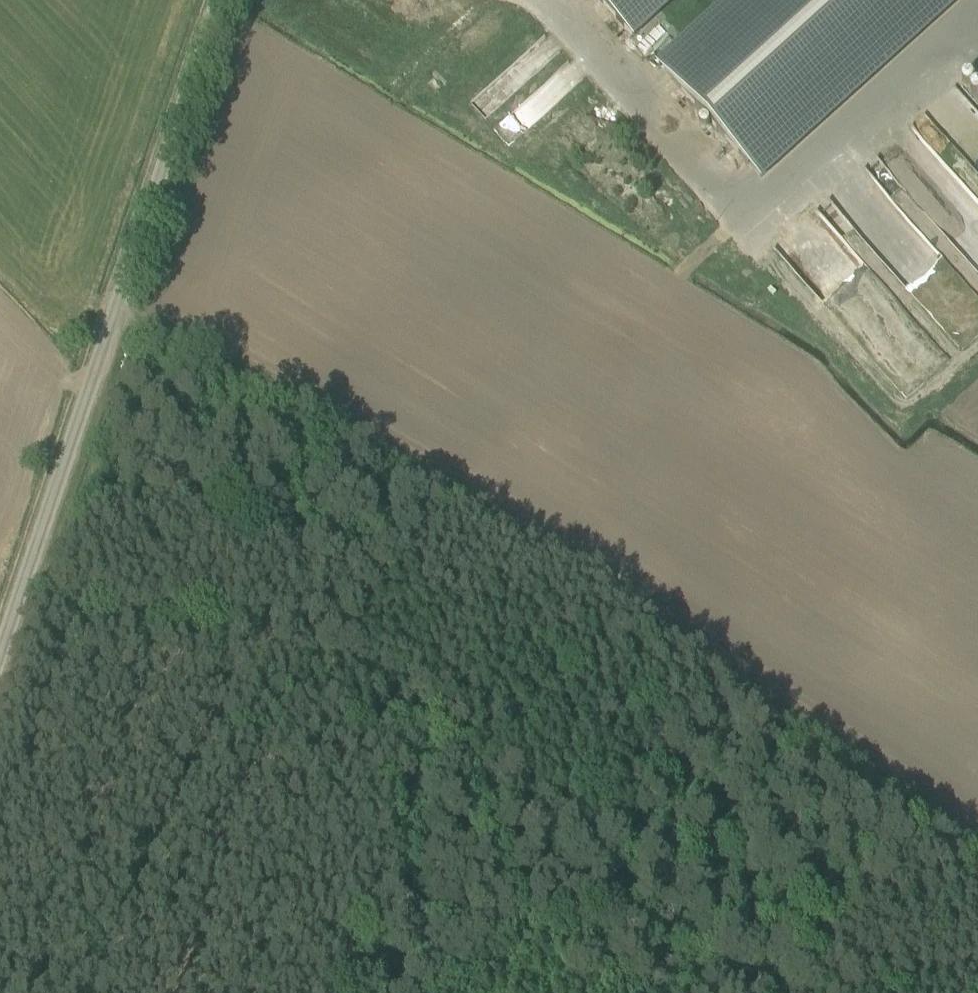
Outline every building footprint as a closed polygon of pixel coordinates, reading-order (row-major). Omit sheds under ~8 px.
[(632,40),(676,0),(596,0),(632,40)] [(760,178),(957,0),(732,0),(659,66),(760,178)] [(968,75),(977,86),(977,65),(968,75)] [(870,180),(859,190),(859,189),(838,208),(857,230),(889,201),(870,180)]
